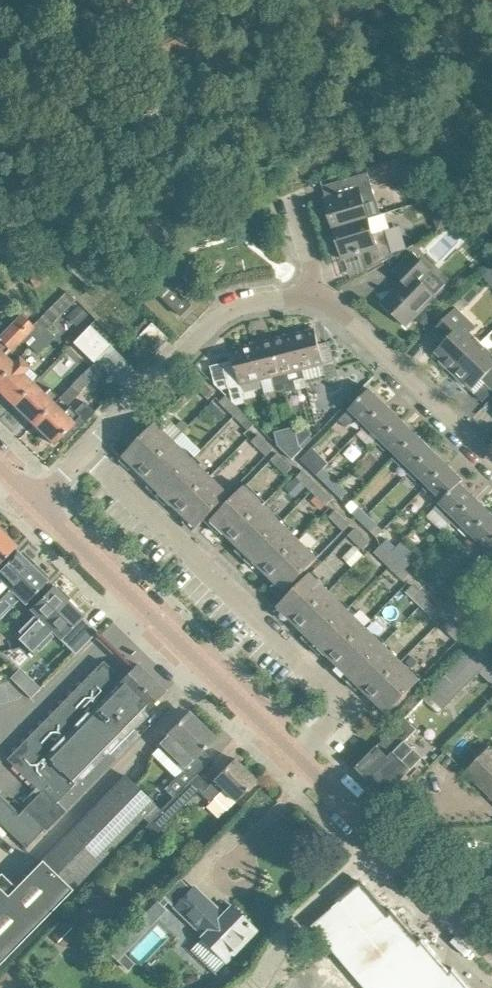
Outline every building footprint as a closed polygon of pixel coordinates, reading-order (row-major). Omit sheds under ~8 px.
[(325,197),(334,228),(380,215),(367,172),(341,180),(345,191),(325,197)] [(385,213),(380,215),(334,228),(343,259),(363,253),(368,269),(393,256),(385,230),(389,229),(385,213)] [(76,252),(71,258),(94,281),(99,275),(76,252)] [(412,252),(410,255),(396,269),(406,279),(382,303),(383,304),(384,303),(405,323),(404,324),(405,325),(419,311),(435,295),(421,281),(431,270),(412,252)] [(35,288),(49,279),(44,271),(30,280),(35,288)] [(179,315),(189,305),(167,283),(157,293),(179,315)] [(75,300),(66,291),(22,339),(30,347),(47,329),(75,300)] [(75,326),(87,314),(78,305),(66,317),(75,326)] [(428,327),(438,316),(428,307),(418,317),(428,327)] [(455,307),(446,316),(433,331),(441,339),(444,336),(447,339),(435,351),(442,357),(440,359),(453,372),(481,343),(471,333),(476,327),(455,307)] [(20,315),(0,336),(0,377),(13,363),(6,356),(32,326),(20,315)] [(55,337),(47,329),(30,347),(38,355),(55,337)] [(324,368),(323,364),(324,364),(315,329),(294,334),(303,369),(303,370),(306,381),(326,375),(327,378),(339,375),(336,365),(324,368)] [(481,343),(453,372),(465,384),(467,382),(474,388),(485,376),(488,379),(485,382),(491,388),(491,351),(491,353),(491,351),(491,331),(481,343)] [(303,369),(294,334),(273,339),(284,383),(285,383),(287,392),(297,390),(294,381),(305,378),(305,381),(306,381),(303,370),(303,369)] [(94,362),(110,345),(101,336),(84,353),(94,362)] [(284,383),(273,339),(252,344),(261,379),(262,379),(265,393),(276,391),(275,386),(284,383)] [(252,344),(232,349),(235,365),(224,368),(233,401),(245,399),(241,384),(261,379),(252,344)] [(71,385),(71,386),(78,393),(103,368),(120,385),(135,371),(111,346),(89,367),(71,385)] [(19,358),(0,377),(0,392),(13,404),(33,383),(23,373),(29,367),(19,358)] [(200,378),(194,384),(209,399),(214,392),(200,378)] [(59,397),(56,394),(48,387),(43,392),(33,383),(13,404),(33,424),(53,403),(59,397)] [(385,404),(369,388),(356,403),(339,420),(347,428),(358,417),(365,424),(362,427),(385,404)] [(236,404),(233,401),(226,395),(220,402),(249,430),(255,423),(236,404)] [(53,403),(33,424),(53,443),(59,438),(64,443),(95,412),(84,401),(74,411),(69,406),(63,412),(53,403)] [(401,419),(385,404),(362,427),(370,435),(373,432),(381,439),(378,442),(378,443),(401,419)] [(416,434),(401,419),(378,443),(385,450),(388,447),(396,454),(393,458),(416,434)] [(157,423),(156,423),(124,456),(197,527),(229,494),(163,430),(162,431),(155,425),(157,423)] [(294,423),(274,428),(278,444),(293,460),(302,450),(301,447),(297,433),(294,423)] [(304,427),(297,433),(301,447),(304,448),(313,439),(310,436),(312,434),(304,427)] [(432,449),(416,434),(393,458),(401,465),(404,462),(412,469),(409,473),(432,449)] [(258,435),(252,441),(266,456),(273,450),(258,435)] [(301,459),(316,475),(322,469),(328,463),(312,448),(301,459)] [(447,464),(432,449),(409,473),(416,480),(419,477),(427,484),(424,488),(447,464)] [(271,460),(286,474),(292,468),(277,453),(271,460)] [(463,480),(448,465),(425,488),(432,495),(435,492),(443,500),(460,483),(463,480)] [(322,469),(316,475),(332,490),(338,484),(322,469)] [(303,471),(297,477),(326,505),(333,499),(303,471)] [(453,522),(476,498),(460,483),(429,516),(444,531),(453,522)] [(338,484),(332,490),(347,506),(353,500),(354,500),(338,484)] [(245,486),(226,506),(212,520),(285,591),(318,557),(245,486)] [(491,513),(476,498),(453,522),(468,537),(491,513)] [(361,522),(368,515),(353,500),(347,506),(361,522)] [(336,510),(329,517),(344,531),(351,524),(336,510)] [(491,513),(468,537),(475,544),(478,540),(486,548),(483,551),(484,551),(491,543),(491,514),(491,513)] [(383,530),(368,515),(361,522),(377,537),(384,529),(383,530)] [(370,543),(355,528),(348,535),(363,550),(370,543)] [(2,532),(0,534),(0,563),(16,546),(2,532)] [(387,538),(381,545),(389,553),(395,546),(387,538)] [(419,554),(405,540),(390,555),(405,569),(419,554)] [(484,551),(491,558),(491,557),(491,543),(484,551)] [(410,574),(405,569),(390,555),(389,553),(381,545),(374,552),(404,581),(410,574)] [(3,566),(0,569),(0,599),(32,566),(17,552),(3,566)] [(422,565),(415,572),(425,581),(431,575),(422,565)] [(32,566),(0,599),(0,618),(19,598),(25,604),(47,581),(32,566)] [(311,573),(292,592),(278,607),(387,713),(420,679),(311,573)] [(440,583),(431,575),(425,581),(433,590),(440,583)] [(413,585),(407,591),(436,620),(443,613),(413,585)] [(52,586),(38,601),(30,609),(36,615),(15,636),(25,645),(68,601),(52,586)] [(461,606),(452,597),(445,604),(454,613),(461,606)] [(83,616),(68,601),(25,645),(34,654),(55,633),(61,639),(74,654),(84,644),(97,631),(82,617),(83,616)] [(449,620),(443,626),(457,641),(464,634),(449,620)] [(412,710),(426,724),(421,730),(418,733),(424,739),(429,744),(449,723),(451,725),(452,724),(440,713),(455,699),(480,671),(491,683),(491,653),(479,641),(412,710)] [(412,656),(406,661),(412,667),(417,661),(412,656)] [(165,691),(137,663),(119,681),(101,663),(7,759),(39,791),(17,815),(0,798),(0,823),(25,848),(42,830),(44,828),(46,830),(140,737),(132,729),(142,719),(140,717),(165,691)] [(31,699),(38,694),(19,669),(13,674),(31,699)] [(158,743),(167,752),(184,769),(175,778),(183,786),(175,795),(175,796),(197,774),(211,759),(202,750),(213,739),(197,723),(199,721),(190,711),(158,743)] [(391,731),(356,767),(358,768),(383,793),(385,795),(422,757),(414,749),(406,741),(416,731),(418,728),(406,716),(391,731)] [(480,757),(466,771),(491,797),(491,748),(490,746),(480,757)] [(154,835),(198,791),(210,802),(215,797),(228,809),(256,780),(234,758),(213,779),(214,780),(208,785),(197,774),(175,796),(145,827),(154,835)] [(124,775),(16,888),(1,874),(0,875),(0,964),(156,805),(124,775)] [(194,887),(175,907),(203,935),(201,937),(226,961),(255,930),(231,907),(219,919),(200,901),(204,897),(194,887)] [(458,977),(450,978),(445,973),(446,970),(428,948),(419,950),(415,944),(416,941),(397,919),(389,921),(384,915),(385,912),(366,890),(358,892),(355,889),(350,893),(350,892),(311,925),(365,987),(468,987),(458,977)] [(106,948),(117,960),(158,918),(155,914),(168,901),(161,893),(146,907),(106,948)] [(94,896),(78,913),(95,928),(111,911),(94,896)]
